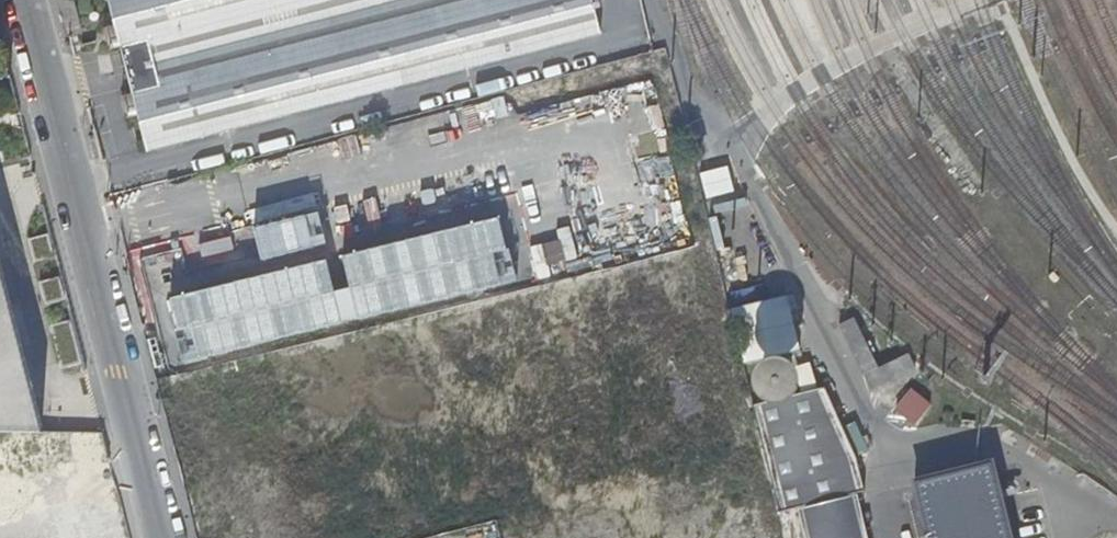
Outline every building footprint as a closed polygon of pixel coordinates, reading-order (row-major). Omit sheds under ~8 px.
[(135,94),(149,146),(625,23),(620,0),(111,0),(119,32),(181,16),(198,72),(135,94)] [(119,32),(135,94),(198,72),(181,16),(119,32)] [(837,324),(868,385),(911,364),(906,352),(875,367),(850,317),(837,324)] [(15,395),(0,337),(0,395),(15,395)] [(754,403),(774,485),(780,509),(803,504),(811,537),(868,537),(857,490),(867,488),(857,447),(828,384),(818,386),(813,365),(796,369),(793,366),(787,362),(780,361),(776,361),(770,364),(764,369),(763,372),(761,379),(762,386),(766,392),(769,395),(775,397),(754,403)] [(931,404),(911,389),(896,409),(915,424),(931,404)] [(931,537),(1012,537),(994,462),(917,481),(931,537)]
